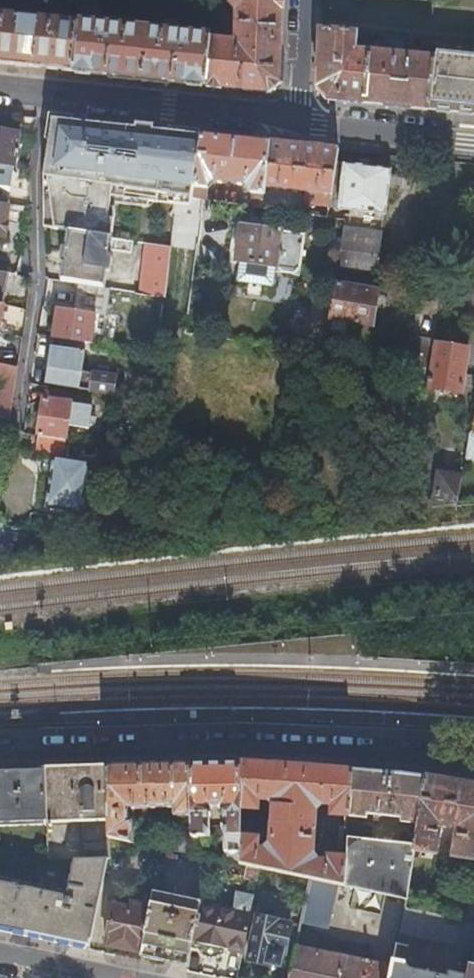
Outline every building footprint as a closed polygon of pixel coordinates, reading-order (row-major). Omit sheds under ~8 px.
[(78,11),(88,12),(89,0),(79,0),(78,11)] [(211,0),(228,2),(236,11),(235,22),(242,23),(240,37),(242,42),(215,39),(217,21),(209,21),(208,35),(203,83),(266,90),(277,81),(280,0),(211,0)] [(36,3),(19,1),(18,11),(35,13),(36,3)] [(14,64),(71,69),(77,21),(57,19),(57,22),(0,16),(0,62),(14,64)] [(71,69),(203,83),(208,35),(173,31),(173,21),(162,19),(160,30),(148,29),(147,34),(135,32),(135,27),(77,21),(71,69)] [(386,103),(429,107),(434,57),(417,55),(417,59),(402,57),(403,48),(390,46),(389,56),(384,56),(384,53),(370,51),(355,49),(356,38),(371,40),(372,32),(319,27),(317,84),(327,97),(386,103)] [(390,41),(403,42),(404,35),(383,33),(383,41),(390,41)] [(435,45),(436,42),(436,39),(414,36),(404,35),(403,42),(435,45)] [(473,112),(473,37),(462,36),(461,45),(436,42),(435,45),(434,57),(429,107),(472,111),(473,112)] [(162,192),(170,130),(143,127),(141,139),(135,189),(144,190),(162,192)] [(0,129),(0,202),(3,202),(9,163),(12,164),(16,130),(0,129)] [(264,185),(269,140),(199,133),(192,196),(204,198),(205,186),(208,186),(210,182),(227,184),(228,179),(233,180),(232,185),(249,187),(251,192),(253,193),(251,204),(261,206),(264,185)] [(135,189),(141,139),(129,137),(122,187),(130,188),(135,189)] [(336,161),(338,147),(269,140),(264,185),(288,188),(287,192),(292,193),(293,189),(306,191),(305,199),(329,203),(336,161)] [(344,162),(336,161),(329,203),(329,205),(338,206),(344,162)] [(389,167),(344,162),(338,206),(384,212),(389,167)] [(122,187),(94,183),(94,187),(59,182),(54,212),(65,214),(90,218),(90,213),(91,207),(109,210),(108,216),(126,218),(130,188),(122,187)] [(288,188),(264,185),(261,206),(285,209),(286,200),(287,192),(288,188)] [(177,194),(162,192),(144,190),(143,200),(175,205),(177,194)] [(215,194),(214,199),(237,203),(238,197),(215,194)] [(299,202),(286,200),(285,209),(298,211),(299,202)] [(327,215),(329,205),(315,203),(314,213),(327,215)] [(91,207),(90,213),(108,216),(109,210),(91,207)] [(172,231),(170,244),(185,246),(190,215),(174,213),(172,231)] [(90,218),(65,214),(65,219),(89,222),(90,218)] [(274,264),(273,270),(280,271),(295,273),(297,274),(298,268),(304,233),(301,232),(239,222),(234,258),(238,258),(274,264)] [(344,275),(372,279),(380,231),(342,226),(334,273),(344,275)] [(144,241),(170,244),(172,231),(146,227),(144,241)] [(58,278),(81,281),(102,284),(104,269),(107,269),(110,255),(107,255),(108,248),(129,251),(131,239),(66,229),(58,278)] [(137,290),(162,293),(163,293),(170,244),(144,241),(137,290)] [(272,284),(273,270),(274,264),(238,258),(235,278),(272,284)] [(2,303),(9,271),(0,269),(0,302),(2,303)] [(334,273),(327,314),(370,320),(375,289),(343,283),(344,275),(334,273)] [(93,311),(103,312),(107,285),(102,284),(81,281),(77,308),(93,311)] [(51,335),(89,340),(93,311),(77,308),(55,305),(51,335)] [(408,335),(405,362),(414,363),(432,366),(436,343),(436,340),(408,335)] [(432,366),(429,383),(429,385),(435,386),(434,390),(459,394),(459,390),(461,390),(464,371),(468,348),(436,343),(432,366)] [(44,381),(112,392),(115,374),(80,370),(83,349),(49,344),(44,381)] [(9,419),(14,380),(16,366),(0,363),(0,417),(9,419)] [(429,383),(432,366),(414,363),(412,380),(429,383)] [(42,396),(37,433),(66,437),(71,400),(42,396)] [(81,510),(88,459),(53,453),(50,475),(41,473),(37,503),(81,510)] [(433,505),(457,504),(462,474),(439,471),(433,505)] [(6,559),(10,542),(1,540),(3,534),(0,533),(0,560),(6,559)] [(241,851),(240,837),(240,824),(240,818),(240,806),(240,761),(215,761),(190,762),(192,814),(193,842),(193,854),(202,855),(201,835),(224,835),(224,860),(241,863),(241,851)] [(349,815),(352,770),(299,765),(240,761),(240,806),(257,807),(258,798),(270,798),(275,803),(274,819),(272,819),(270,843),(265,848),(256,847),(257,838),(240,837),(241,851),(241,863),(259,867),(310,878),(336,883),(344,885),(346,857),(328,856),(328,861),(317,860),(313,855),(316,810),(320,804),(332,805),(332,814),(349,815)] [(192,814),(190,762),(146,763),(106,765),(109,837),(133,842),(132,819),(129,819),(128,808),(173,806),(173,815),(192,814)] [(109,837),(106,765),(75,765),(45,766),(45,768),(48,819),(83,819),(85,858),(107,858),(110,858),(109,837)] [(45,768),(0,770),(0,838),(0,839),(2,853),(50,858),(48,819),(45,768)] [(419,821),(426,777),(409,774),(386,772),(352,770),(349,815),(366,817),(367,812),(373,813),(372,817),(378,818),(379,813),(401,815),(400,820),(419,821)] [(457,782),(426,777),(419,821),(417,833),(416,841),(414,850),(436,853),(441,825),(444,822),(455,823),(458,828),(453,856),(473,859),(473,785),(457,782)] [(347,836),(347,835),(348,828),(339,827),(337,846),(347,847),(347,836)] [(400,840),(416,841),(417,833),(402,831),(400,840)] [(407,898),(414,850),(416,841),(400,840),(400,842),(347,836),(347,847),(346,857),(344,885),(407,898)] [(193,854),(193,842),(171,838),(169,849),(193,854)] [(107,858),(85,858),(75,858),(67,894),(0,880),(0,926),(15,929),(90,944),(107,858)] [(307,892),(333,897),(336,883),(310,878),(307,892)] [(188,964),(191,948),(193,940),(200,903),(201,900),(152,890),(149,905),(140,951),(140,954),(160,958),(188,964)] [(307,892),(302,918),(328,924),(333,897),(307,892)] [(465,919),(469,894),(460,893),(456,917),(465,919)] [(469,893),(469,894),(465,919),(473,921),(473,894),(469,893)] [(105,944),(140,951),(149,905),(130,901),(128,907),(113,903),(105,944)] [(227,947),(243,951),(250,913),(200,903),(193,940),(191,948),(198,949),(198,950),(199,950),(199,951),(200,952),(201,952),(201,953),(202,953),(202,954),(203,954),(203,955),(204,955),(205,956),(206,956),(207,956),(208,956),(209,957),(210,957),(211,957),(212,957),(213,957),(214,957),(215,957),(215,956),(216,956),(217,956),(218,955),(219,955),(220,954),(221,954),(225,955),(227,947)] [(400,932),(472,947),(473,935),(473,921),(465,919),(456,917),(405,907),(400,932)] [(269,963),(269,961),(280,963),(282,951),(284,952),(290,922),(258,915),(248,959),(269,963)] [(467,974),(448,970),(447,975),(411,968),(406,961),(409,945),(398,943),(394,965),(391,977),(466,977),(467,974)] [(394,965),(370,960),(371,953),(367,952),(365,959),(296,945),(290,977),(391,977),(394,965)]
